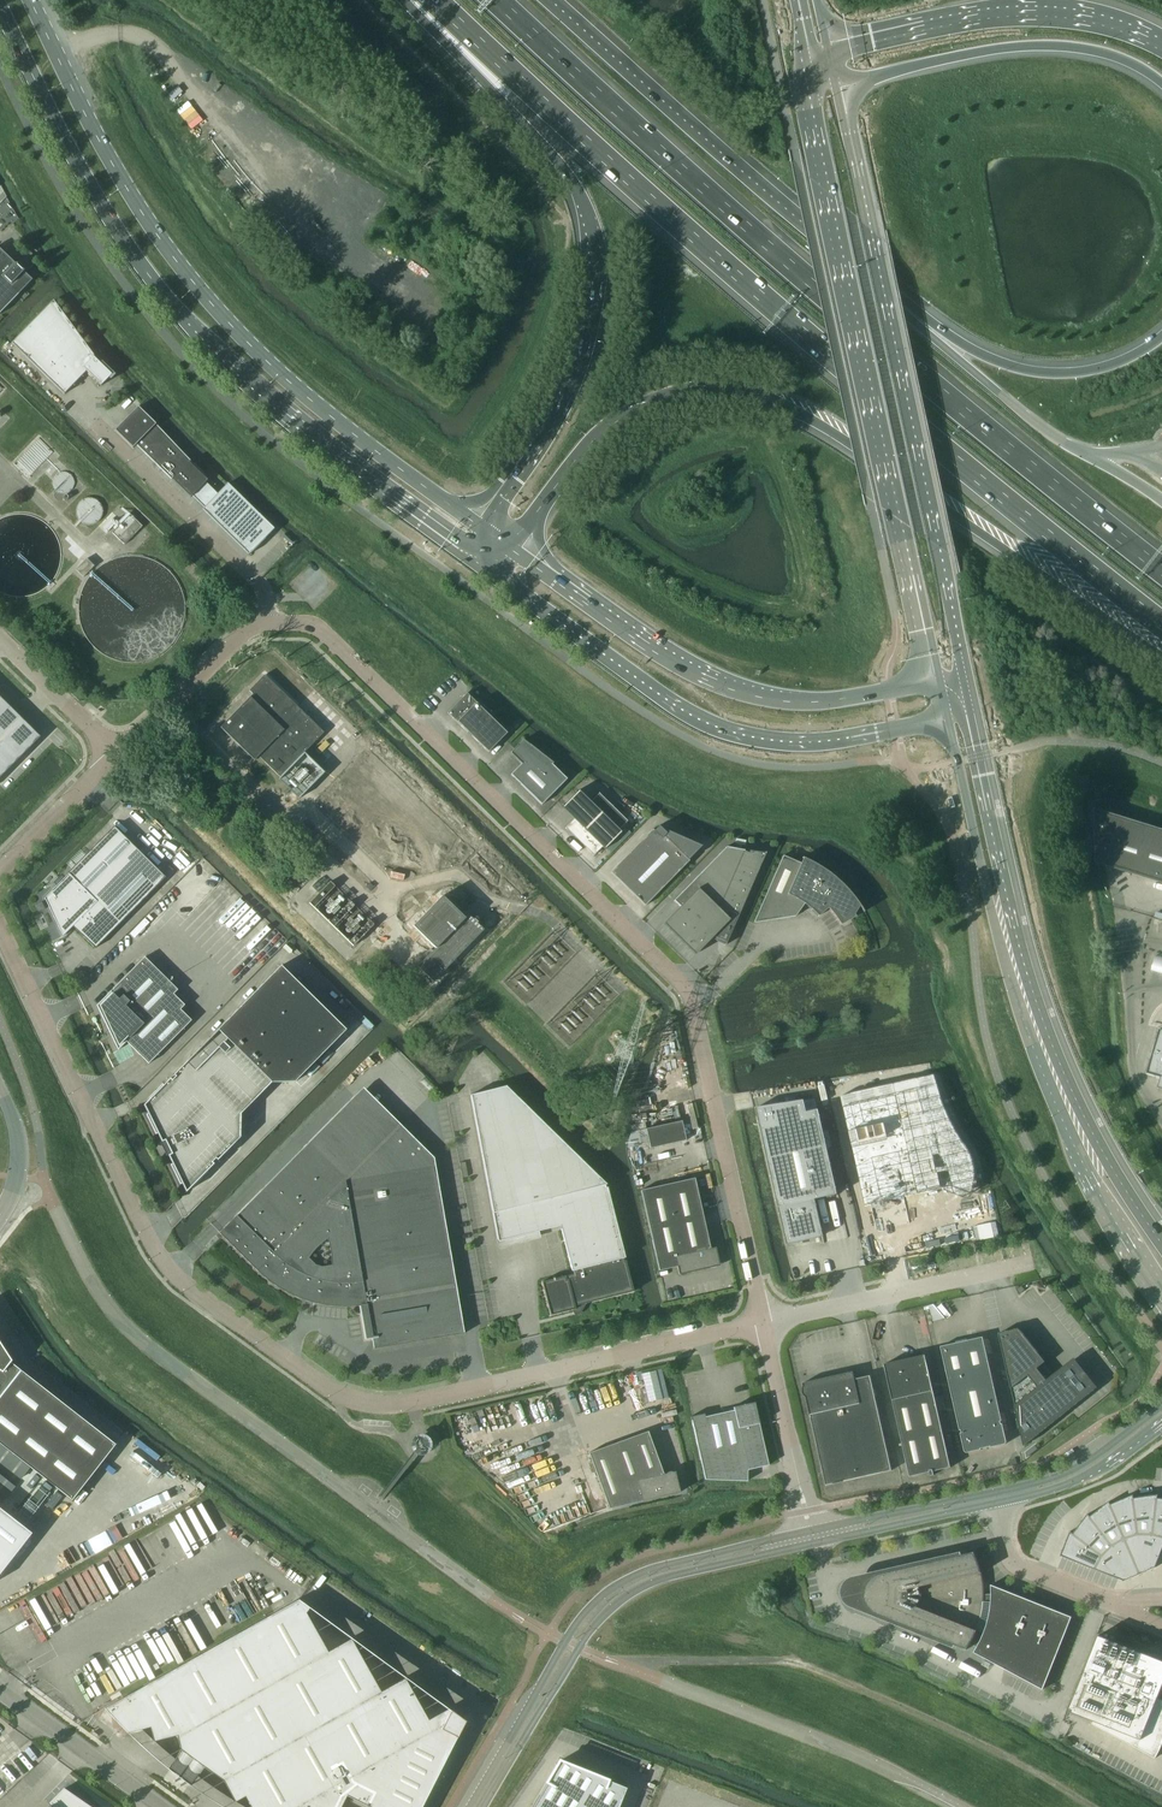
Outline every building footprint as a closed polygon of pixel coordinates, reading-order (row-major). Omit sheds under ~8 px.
[(32,280),(24,272),(24,271),(23,270),(22,271),(17,265),(18,265),(16,263),(16,264),(0,249),(0,314),(32,280)] [(53,300),(11,342),(64,393),(86,371),(101,385),(111,374),(96,360),(97,359),(53,300)] [(138,406),(114,429),(132,447),(136,443),(190,497),(207,480),(203,476),(202,475),(200,473),(199,471),(198,470),(195,467),(193,466),(192,464),(191,462),(189,460),(186,458),(184,457),(183,455),(182,453),(181,451),(178,449),(176,448),(175,446),(173,444),(172,442),(169,440),(167,439),(166,437),(165,435),(164,433),(160,431),(159,429),(157,428),(156,426),(155,424),(156,423),(138,406)] [(55,489),(56,491),(57,492),(59,493),(61,493),(63,493),(65,493),(67,493),(69,492),(70,491),(72,490),(74,486),(74,484),(74,483),(74,481),(74,479),(73,477),(70,474),(69,473),(67,472),(65,472),(63,471),(61,471),(60,472),(58,473),(56,474),(55,475),(54,477),(53,478),(52,480),(52,481),(52,484),(53,486),(54,488),(55,489)] [(103,514),(103,511),(103,509),(102,507),(101,505),(100,503),(98,501),(96,500),(94,499),(92,498),(90,498),(87,498),(85,498),(83,499),(81,501),(79,502),(78,504),(77,506),(76,509),(76,511),(76,513),(77,516),(78,518),(79,519),(80,521),(82,523),(84,524),(86,524),(88,525),(90,525),(93,524),(95,524),(97,523),(99,521),(100,520),(101,518),(102,516),(103,514)] [(130,514),(112,533),(124,544),(142,526),(130,514)] [(86,558),(75,569),(83,577),(94,565),(86,558)] [(252,694),(220,727),(254,760),(258,756),(280,777),(323,732),(264,675),(249,690),(252,694)] [(488,752),(507,733),(487,713),(467,693),(448,713),(468,733),(488,752)] [(40,737),(0,697),(0,777),(40,737)] [(552,764),(554,763),(524,739),(511,753),(522,764),(511,774),(542,805),(568,779),(552,764)] [(125,773),(134,782),(137,778),(128,769),(125,773)] [(566,828),(586,848),(594,855),(603,847),(605,849),(622,832),(619,830),(628,821),(600,793),(591,802),(579,790),(562,807),(574,819),(566,828)] [(1096,811),(1098,861),(1161,881),(1161,831),(1096,811)] [(95,948),(165,877),(114,826),(67,874),(68,874),(45,898),(63,936),(73,926),(95,948)] [(702,846),(668,831),(667,833),(659,826),(655,831),(653,829),(611,872),(646,906),(690,861),(689,860),(702,846)] [(745,850),(744,850),(745,845),(735,843),(735,848),(727,847),(674,900),(681,906),(664,924),(696,955),(712,938),(725,944),(725,945),(726,945),(766,853),(765,852),(765,853),(750,851),(749,853),(744,851),(745,850)] [(819,917),(828,907),(833,913),(837,919),(841,925),(856,917),(854,915),(860,906),(863,912),(864,912),(857,900),(848,890),(839,880),(828,871),(817,863),(786,850),(754,923),(796,916),(805,905),(812,910),(819,917)] [(435,948),(417,966),(433,981),(483,929),(468,914),(464,918),(442,896),(412,926),(435,948)] [(148,1064),(191,1020),(180,1009),(184,1005),(173,994),(178,990),(144,957),(101,1001),(103,1003),(100,1006),(114,1036),(111,1037),(118,1050),(126,1042),(148,1064)] [(295,1082),(346,1030),(281,966),(173,1075),(175,1076),(172,1080),(170,1078),(163,1085),(162,1084),(149,1097),(150,1098),(144,1105),(148,1114),(146,1114),(156,1134),(157,1133),(162,1142),(165,1140),(171,1154),(168,1155),(172,1164),(170,1164),(180,1184),(182,1184),(186,1192),(193,1186),(194,1187),(208,1172),(207,1171),(214,1164),(212,1162),(216,1159),(217,1160),(240,1137),(240,1114),(271,1083),(295,1082)] [(1159,1088),(1161,1089),(1161,1029),(1159,1029),(1147,1073),(1161,1077),(1158,1087),(1159,1088)] [(933,1075),(841,1095),(864,1200),(869,1199),(865,1181),(888,1175),(892,1194),(929,1185),(931,1184),(944,1181),(959,1177),(959,1179),(971,1188),(972,1188),(973,1187),(976,1185),(977,1184),(977,1183),(977,1181),(977,1180),(978,1175),(978,1171),(977,1166),(977,1163),(976,1161),(974,1157),(971,1151),(969,1148),(946,1115),(933,1075)] [(498,1241),(543,1230),(560,1226),(573,1274),(542,1282),(550,1315),(576,1309),(574,1303),(580,1302),(580,1305),(633,1291),(626,1260),(624,1261),(623,1258),(625,1258),(607,1187),(606,1188),(605,1185),(606,1185),(606,1184),(506,1086),(471,1095),(498,1241)] [(401,1125),(392,1134),(355,1096),(354,1097),(309,1142),(307,1145),(304,1148),(261,1190),(237,1216),(236,1215),(235,1217),(232,1220),(230,1222),(219,1233),(221,1235),(258,1271),(268,1280),(280,1288),(290,1294),(302,1299),(313,1303),(318,1304),(330,1306),(342,1307),(354,1306),(365,1305),(366,1305),(374,1348),(373,1348),(373,1349),(453,1335),(465,1333),(464,1332),(464,1333),(464,1332),(457,1293),(457,1290),(456,1286),(446,1227),(445,1222),(444,1219),(434,1158),(431,1155),(429,1153),(401,1125)] [(805,1100),(757,1108),(779,1207),(780,1207),(788,1244),(800,1242),(800,1241),(824,1235),(815,1199),(839,1194),(828,1148),(825,1131),(820,1109),(818,1110),(807,1112),(805,1101),(805,1100)] [(682,1121),(646,1129),(650,1149),(686,1141),(682,1121)] [(641,1190),(659,1271),(677,1267),(679,1275),(720,1266),(716,1247),(711,1248),(695,1178),(641,1190)] [(929,1305),(933,1321),(945,1318),(934,1304),(929,1305)] [(1020,1330),(999,1335),(1024,1446),(1039,1434),(1070,1409),(1070,1410),(1071,1409),(1073,1412),(1090,1398),(1088,1396),(1098,1387),(1075,1358),(1046,1381),(1036,1368),(1044,1362),(1020,1330)] [(961,1433),(965,1450),(965,1451),(966,1452),(967,1452),(967,1453),(968,1453),(1005,1444),(1006,1444),(1006,1443),(1007,1443),(1007,1442),(1007,1441),(1003,1423),(1002,1424),(1001,1421),(1003,1421),(984,1337),(941,1346),(960,1430),(962,1430),(962,1432),(961,1433)] [(72,1499),(115,1444),(21,1370),(10,1362),(11,1360),(0,1343),(0,1443),(72,1499)] [(934,1471),(951,1467),(926,1355),(885,1364),(910,1477),(930,1472),(931,1476),(935,1475),(934,1471)] [(892,1470),(871,1376),(855,1379),(854,1371),(804,1383),(804,1386),(803,1388),(803,1391),(804,1393),(805,1396),(807,1397),(827,1485),(892,1470)] [(705,1480),(747,1481),(748,1470),(769,1465),(754,1403),(733,1407),(734,1410),(705,1417),(704,1414),(691,1417),(705,1480)] [(589,1453),(609,1508),(679,1492),(675,1471),(673,1472),(672,1471),(671,1471),(669,1471),(668,1472),(667,1472),(666,1473),(666,1474),(663,1474),(648,1431),(589,1453)] [(1061,1556),(1062,1556),(1062,1555),(1123,1580),(1123,1581),(1156,1567),(1156,1566),(1161,1550),(1161,1498),(1158,1498),(1158,1495),(1158,1494),(1134,1498),(1133,1495),(1134,1495),(1133,1494),(1131,1495),(1111,1504),(1110,1502),(1110,1501),(1090,1516),(1088,1514),(1089,1514),(1088,1513),(1073,1533),(1071,1532),(1072,1531),(1071,1531),(1061,1556)] [(35,1537),(0,1510),(0,1581),(35,1537)] [(970,1532),(970,1531),(968,1525),(960,1527),(962,1534),(970,1532)] [(841,1553),(842,1556),(843,1561),(854,1558),(853,1551),(841,1553)] [(879,1614),(900,1622),(955,1644),(967,1649),(969,1645),(972,1641),(974,1637),(981,1640),(979,1644),(976,1648),(974,1652),(996,1664),(1004,1668),(1043,1689),(1072,1617),(1021,1596),(1012,1593),(991,1584),(991,1590),(991,1596),(991,1602),(984,1601),(984,1593),(984,1584),(982,1576),(980,1568),(978,1559),(974,1552),(882,1573),(882,1575),(878,1577),(874,1579),(871,1583),(869,1587),(859,1587),(861,1587),(860,1595),(858,1595),(858,1596),(868,1597),(869,1601),(871,1606),(875,1609),(880,1612),(879,1614)] [(251,1806),(419,1806),(423,1800),(424,1800),(426,1797),(424,1797),(430,1786),(431,1787),(433,1783),(432,1783),(437,1772),(438,1773),(440,1769),(439,1769),(444,1758),(445,1759),(447,1755),(446,1755),(447,1753),(448,1753),(464,1721),(447,1709),(428,1720),(404,1678),(380,1691),(351,1638),(327,1651),(305,1612),(309,1607),(298,1599),(105,1707),(116,1721),(117,1720),(128,1732),(150,1726),(153,1740),(177,1735),(180,1748),(223,1780),(235,1801),(245,1795),(251,1806)] [(1155,1758),(1159,1751),(1161,1745),(1161,1699),(1158,1697),(1161,1686),(1161,1660),(1099,1636),(1070,1708),(1095,1719),(1092,1724),(1155,1758)] [(532,1806),(618,1806),(626,1787),(559,1761),(532,1806)] [(64,1789),(50,1802),(51,1804),(48,1806),(90,1806),(64,1789)]
